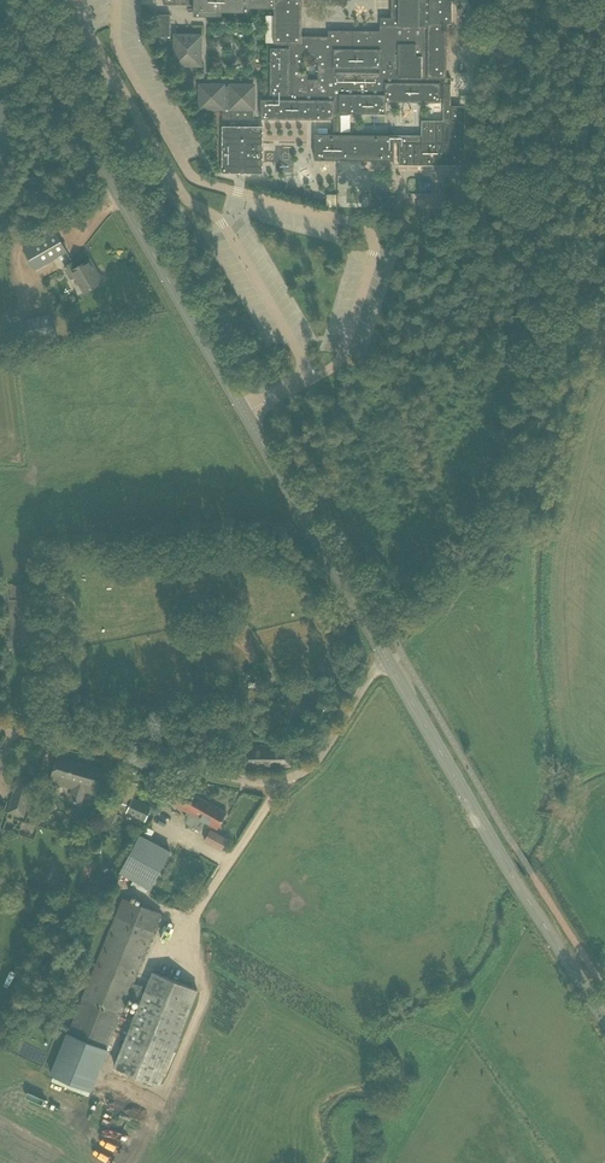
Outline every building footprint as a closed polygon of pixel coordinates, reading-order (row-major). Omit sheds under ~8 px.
[(163,5),(177,6),(177,1),(187,1),(196,1),(196,15),(224,16),(224,11),(251,12),(252,7),(277,7),(277,10),(265,10),(264,48),(270,48),(270,94),(273,94),(273,99),(261,99),(261,118),(334,119),(334,134),(315,134),(315,160),(395,160),(395,142),(400,142),(400,164),(465,165),(465,106),(451,106),(451,78),(447,78),(447,23),(452,23),(452,0),(399,0),(399,25),(386,25),(386,31),(334,30),(334,37),(307,36),(307,43),(302,43),(302,0),(163,0),(163,5)] [(155,36),(170,36),(170,14),(155,14),(155,36)] [(173,66),(203,66),(204,33),(174,33),(173,66)] [(199,82),(199,109),(223,110),(223,119),(232,119),(254,119),(254,110),(256,110),(256,83),(229,83),(229,86),(226,86),(226,83),(199,82)] [(263,173),(263,126),(222,126),(222,173),(263,173)] [(344,181),(344,188),(363,188),(363,185),(367,185),(367,181),(363,181),(363,178),(352,178),(352,175),(344,175),(344,181)] [(55,231),(45,237),(23,249),(35,270),(57,257),(67,252),(55,231)] [(73,262),(65,267),(71,279),(76,276),(84,292),(90,289),(101,283),(93,270),(95,269),(90,260),(76,268),(73,262)] [(52,314),(14,321),(20,349),(58,342),(52,314)] [(297,677),(282,677),(282,692),(297,692),(297,677)] [(323,700),(331,687),(319,680),(311,692),(323,700)] [(160,725),(164,711),(150,707),(146,720),(160,725)] [(223,735),(224,715),(211,713),(209,734),(223,735)] [(105,770),(58,756),(50,781),(74,787),(72,794),(78,795),(80,789),(98,794),(105,770)] [(18,777),(8,812),(24,817),(34,781),(18,777)] [(113,806),(145,821),(152,807),(134,798),(133,799),(129,798),(135,785),(124,781),(116,798),(113,806)] [(217,829),(227,812),(179,786),(169,802),(190,814),(186,821),(187,824),(199,832),(205,822),(217,829)] [(109,811),(105,823),(115,827),(119,815),(109,811)] [(211,829),(204,841),(222,851),(228,839),(211,829)] [(147,891),(170,852),(140,834),(118,874),(147,891)] [(87,861),(83,871),(89,873),(94,863),(87,861)] [(107,1050),(123,1013),(163,913),(124,898),(116,917),(84,998),(69,1034),(107,1050)] [(153,972),(116,1066),(159,1084),(199,990),(153,972)]
